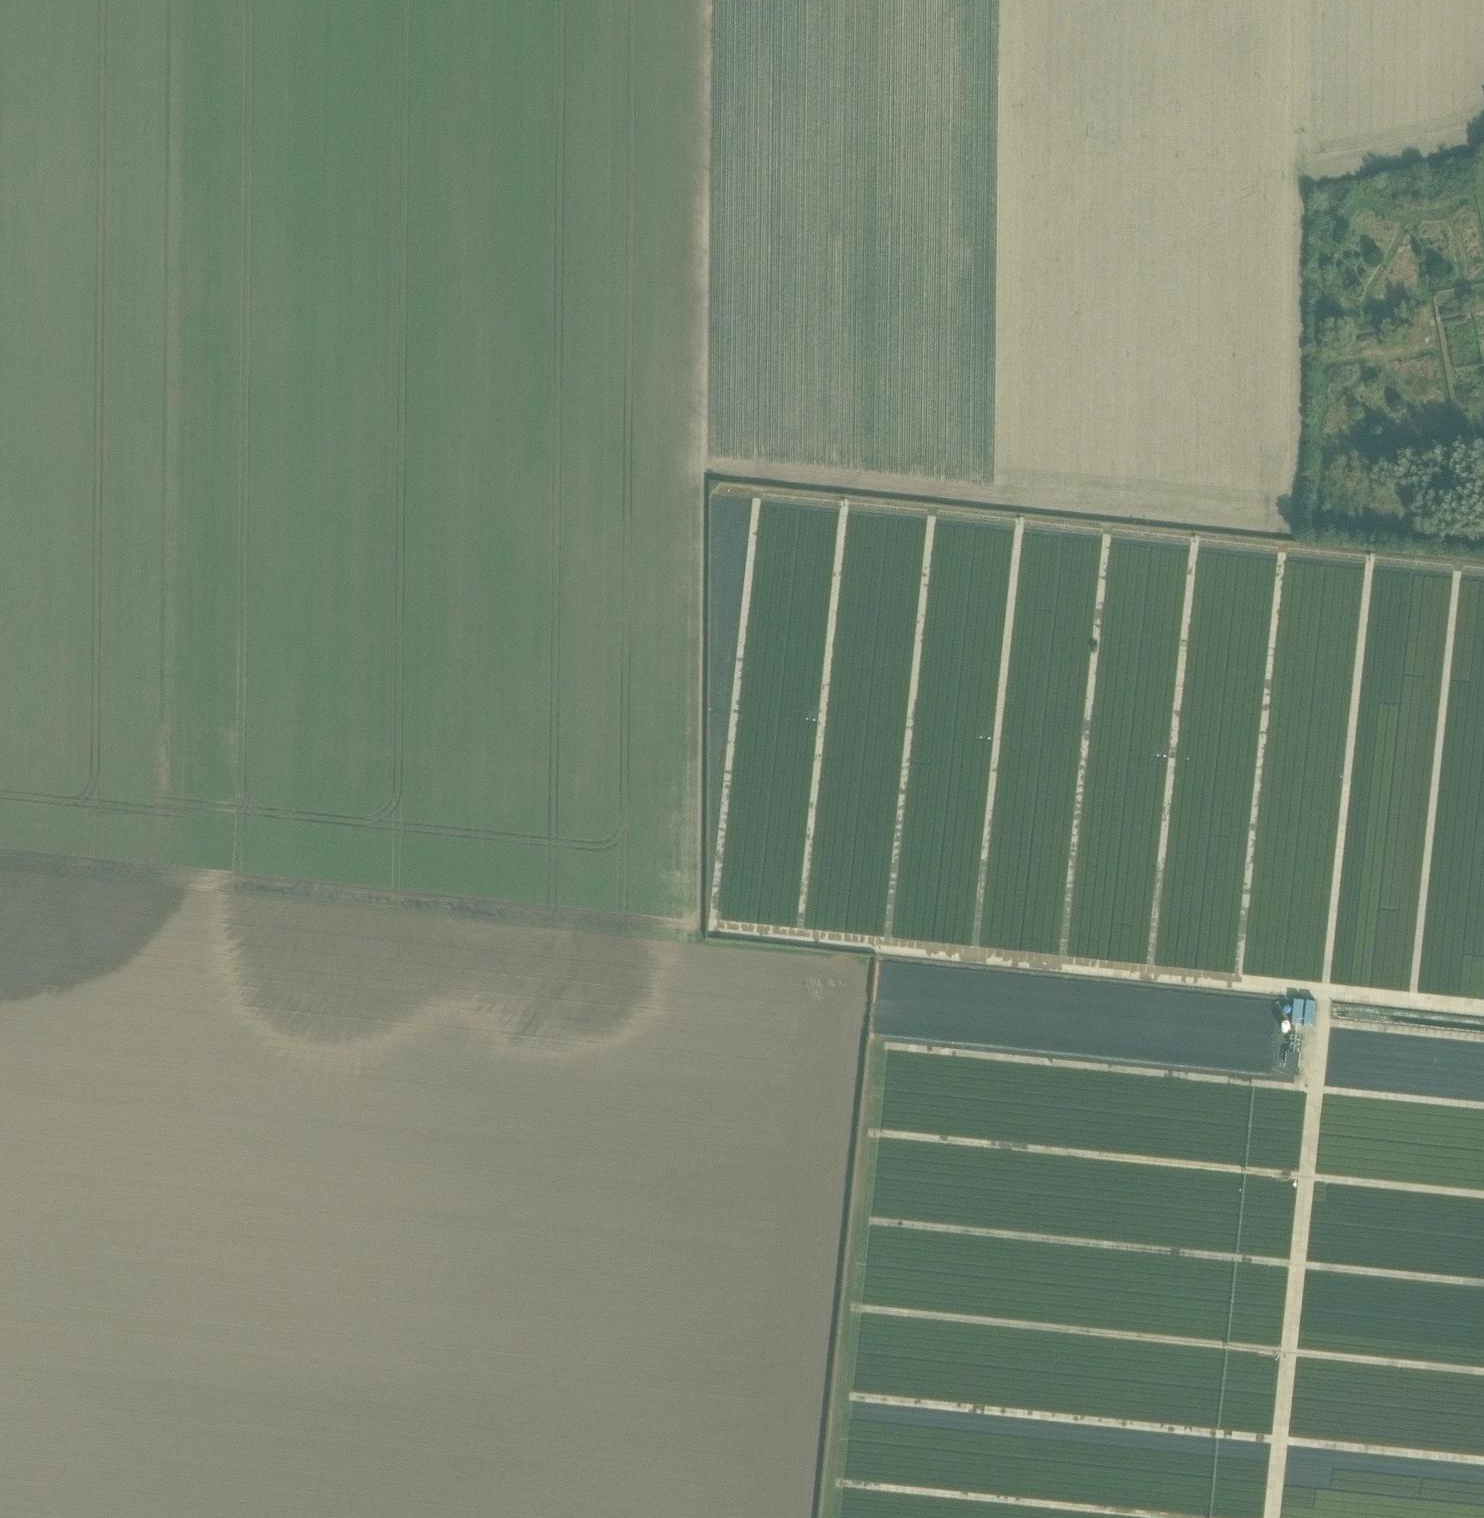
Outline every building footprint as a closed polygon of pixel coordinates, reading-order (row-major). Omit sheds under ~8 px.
[(1294,1022),(1315,1024),(1317,1003),(1296,1001),(1294,1022)] [(1285,1066),(1298,1068),(1300,1056),(1287,1054),(1285,1066)]
